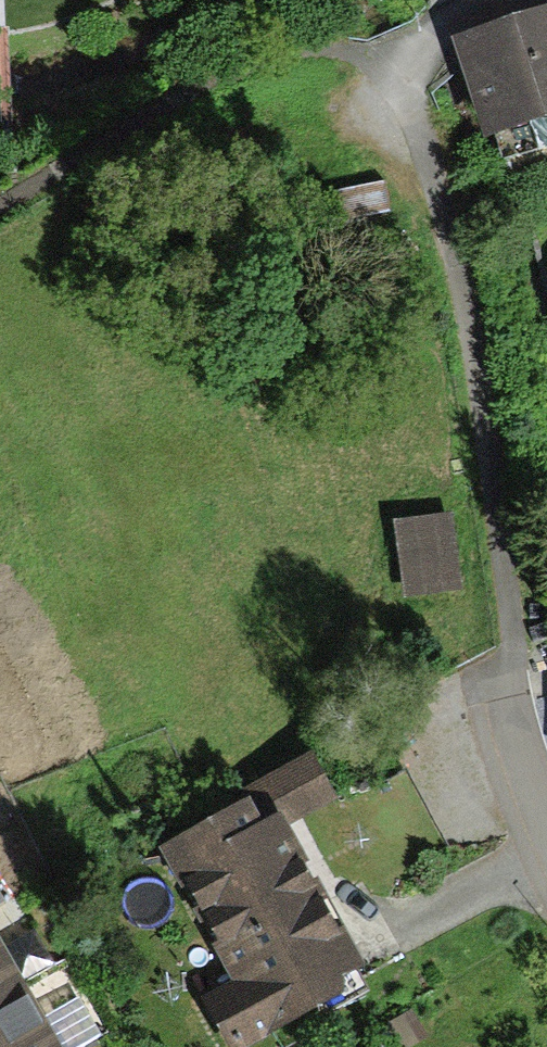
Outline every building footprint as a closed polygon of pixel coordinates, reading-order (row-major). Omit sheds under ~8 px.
[(459,40),(488,142),(546,126),(546,16),(459,40)] [(441,513),(391,519),(399,593),(449,587),(441,513)] [(206,934),(307,883),(272,813),(250,824),(238,800),(159,839),(206,934)] [(307,883),(206,934),(232,986),(204,1000),(227,1045),(356,980),(307,883)] [(0,947),(0,1046),(56,1046),(0,947)]
